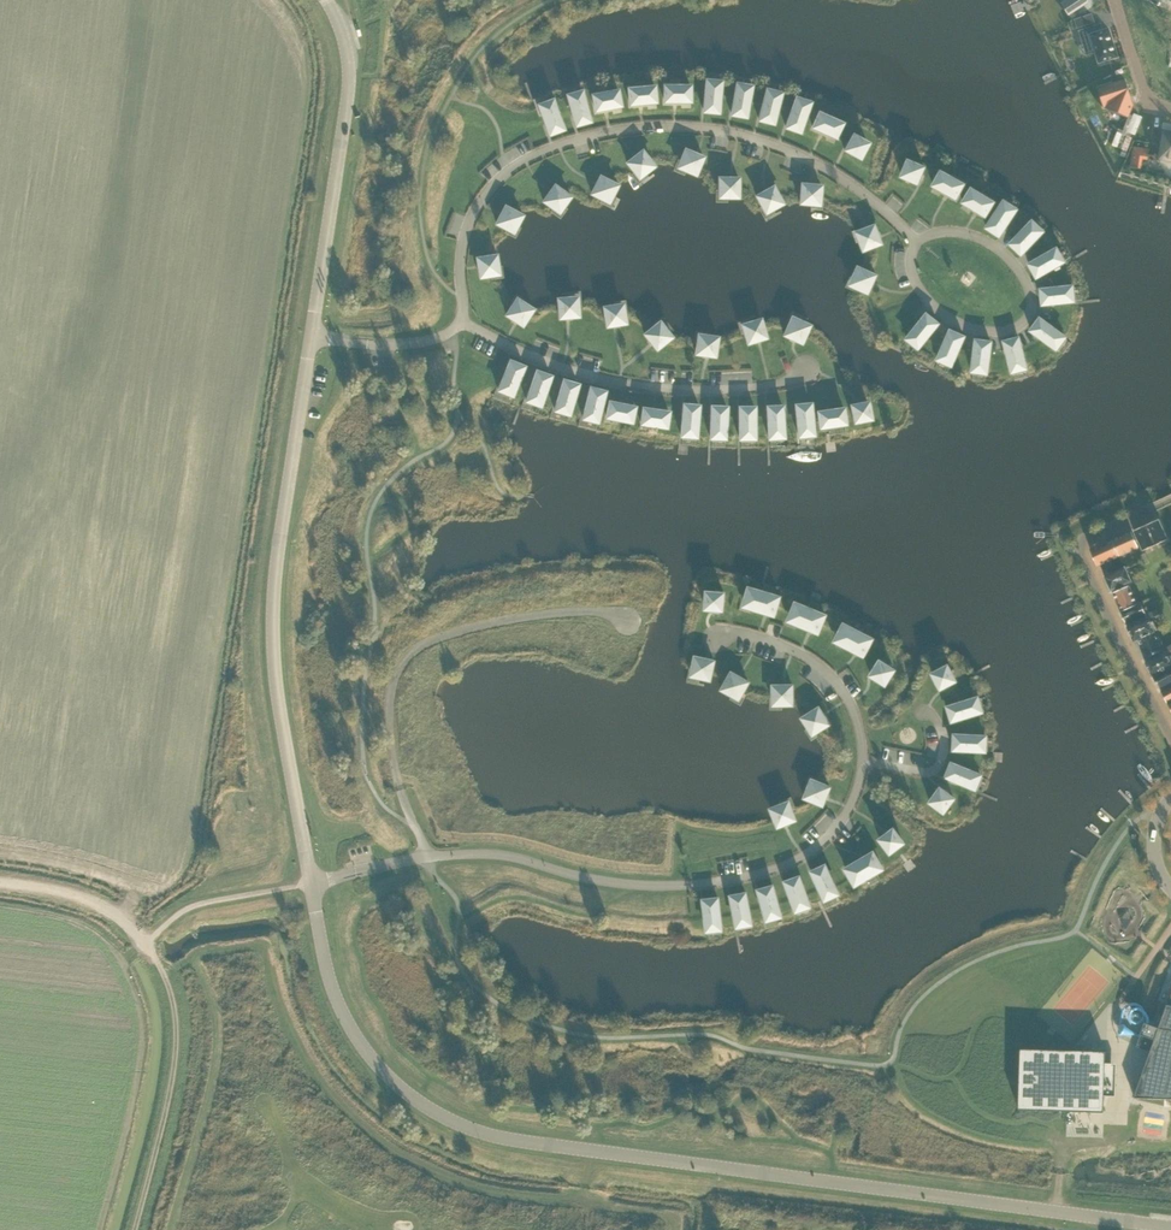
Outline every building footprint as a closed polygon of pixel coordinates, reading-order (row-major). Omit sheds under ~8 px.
[(1068,15),(1089,2),(1089,0),(1070,0),(1068,15)] [(1074,29),(1087,25),(1084,17),(1071,21),(1074,29)] [(1081,40),(1090,37),(1095,53),(1098,63),(1118,57),(1109,28),(1103,30),(1090,34),(1088,27),(1078,30),(1081,40)] [(1105,107),(1104,108),(1105,108),(1104,108),(1104,109),(1110,107),(1112,110),(1128,117),(1124,129),(1132,110),(1131,109),(1133,105),(1127,86),(1125,79),(1097,88),(1098,88),(1099,88),(1105,107)] [(704,113),(719,114),(721,83),(707,81),(704,113)] [(732,116),(746,118),(752,87),(737,85),(732,116)] [(665,87),(665,103),(690,103),(690,87),(665,87)] [(629,90),(630,106),(656,103),(655,88),(629,90)] [(759,121),(774,125),(781,94),(767,90),(759,121)] [(568,96),(576,127),(590,123),(582,92),(568,96)] [(593,97),(596,112),(621,107),(618,92),(593,97)] [(786,129),(800,133),(810,104),(796,99),(786,129)] [(539,106),(550,136),(564,131),(553,101),(539,106)] [(813,128),(836,139),(843,124),(819,114),(813,128)] [(1161,157),(1162,158),(1163,155),(1170,156),(1170,136),(1164,135),(1161,157)] [(845,151),(860,159),(868,145),(853,136),(845,151)] [(686,151),(684,156),(679,168),(696,175),(703,158),(686,151)] [(654,167),(642,153),(628,164),(639,178),(654,167)] [(902,178),(918,184),(925,169),(909,162),(902,178)] [(941,173),(934,187),(956,199),(964,185),(941,173)] [(601,178),(592,195),(609,203),(617,187),(601,178)] [(738,180),(720,179),(720,198),(738,198),(738,180)] [(802,186),(801,204),(819,206),(821,187),(802,186)] [(570,198),(559,190),(555,187),(544,202),(559,213),(570,198)] [(773,188),(757,197),(766,213),(781,205),(773,188)] [(964,203),(985,217),(994,203),(972,190),(964,203)] [(1004,202),(987,229),(999,237),(1017,211),(1004,202)] [(506,208),(497,224),(514,233),(522,217),(506,208)] [(1011,245),(1022,255),(1043,233),(1032,222),(1011,245)] [(882,244),(875,227),(858,234),(865,251),(882,244)] [(1057,249),(1030,265),(1037,278),(1064,262),(1057,249)] [(478,260),(481,278),(499,275),(496,257),(478,260)] [(859,269),(851,286),(868,293),(876,277),(859,269)] [(1074,302),(1073,287),(1041,290),(1043,305),(1074,302)] [(559,300),(560,319),(579,317),(577,299),(559,300)] [(517,300),(511,310),(507,316),(523,326),(533,310),(517,300)] [(605,309),(607,327),(626,323),(623,306),(605,309)] [(907,340),(919,349),(938,324),(927,315),(907,340)] [(785,336),(802,343),(809,326),(792,319),(785,336)] [(1031,331),(1057,350),(1065,338),(1040,319),(1031,331)] [(743,326),(748,344),(766,338),(761,321),(743,326)] [(645,335),(657,350),(671,338),(660,324),(645,335)] [(952,366),(964,338),(951,332),(938,360),(952,366)] [(699,336),(697,354),(715,357),(717,339),(699,336)] [(1005,342),(1012,373),(1027,369),(1019,339),(1005,342)] [(977,341),(973,372),(987,374),(991,343),(977,341)] [(511,362),(499,391),(513,397),(524,367),(511,362)] [(527,402),(541,407),(551,377),(537,372),(527,402)] [(555,411),(570,416),(578,385),(564,381),(555,411)] [(584,419),(598,423),(605,392),(591,389),(584,419)] [(607,418),(632,423),(635,408),(610,403),(607,418)] [(851,407),(854,423),(871,420),(868,403),(851,407)] [(682,437),(697,438),(699,407),(684,405),(682,437)] [(796,406),(799,437),(814,436),(811,405),(796,406)] [(711,439),(726,439),(727,408),(712,407),(711,439)] [(768,408),(769,439),(784,438),(783,407),(768,408)] [(740,408),(740,440),(755,440),(755,408),(740,408)] [(644,409),(641,424),(667,428),(669,413),(644,409)] [(818,413),(820,428),(846,425),(844,410),(818,413)] [(1158,519),(1146,525),(1155,545),(1168,540),(1158,519)] [(1143,551),(1155,545),(1146,525),(1134,530),(1143,551)] [(1131,531),(1112,540),(1119,556),(1138,547),(1131,531)] [(1119,556),(1112,540),(1101,545),(1100,543),(1091,547),(1092,549),(1090,550),(1098,566),(1119,556)] [(1110,574),(1105,576),(1104,577),(1111,591),(1131,581),(1125,567),(1110,574)] [(1121,611),(1120,612),(1137,604),(1128,585),(1112,593),(1121,611)] [(775,616),(780,598),(749,589),(744,607),(775,616)] [(723,611),(725,594),(708,593),(706,610),(723,611)] [(1141,602),(1137,604),(1120,612),(1126,625),(1146,615),(1141,602)] [(818,634),(826,616),(796,604),(788,622),(818,634)] [(1134,641),(1138,639),(1154,632),(1154,631),(1157,630),(1153,621),(1150,623),(1148,618),(1127,627),(1134,641)] [(864,657),(873,640),(844,625),(835,642),(864,657)] [(1162,651),(1154,632),(1138,639),(1146,658),(1162,651)] [(1170,666),(1170,655),(1168,657),(1165,652),(1145,663),(1152,676),(1170,666)] [(692,678),(711,682),(715,662),(696,658),(692,678)] [(886,686),(895,671),(880,662),(871,677),(886,686)] [(1152,676),(1160,689),(1170,683),(1170,666),(1152,676)] [(941,690),(956,682),(948,667),(933,675),(941,690)] [(722,691),(739,701),(749,683),(732,674),(722,691)] [(774,707),(793,706),(793,686),(773,687),(774,707)] [(1167,704),(1170,701),(1170,686),(1161,692),(1167,704)] [(982,713),(978,698),(948,708),(952,722),(982,713)] [(802,719),(812,736),(829,725),(819,709),(802,719)] [(985,752),(986,737),(955,736),(954,751),(985,752)] [(976,790),(981,776),(952,764),(946,778),(976,790)] [(812,780),(804,798),(823,806),(830,788),(812,780)] [(931,803),(944,813),(954,799),(941,789),(931,803)] [(779,829),(797,822),(789,803),(771,810),(779,829)] [(880,840),(890,854),(904,844),(894,830),(880,840)] [(873,853),(845,870),(855,886),(883,870),(873,853)] [(812,872),(825,901),(839,895),(825,866),(812,872)] [(786,883),(796,912),(810,907),(800,878),(786,883)] [(759,891),(767,921),(782,917),(773,887),(759,891)] [(731,897),(737,928),(752,925),(746,894),(731,897)] [(719,899),(704,901),(707,932),(722,930),(719,899)] [(1167,1006),(1166,1007),(1163,1015),(1156,1037),(1134,1097),(1170,1099),(1170,994),(1167,1006)] [(1162,1004),(1159,1013),(1163,1015),(1166,1007),(1167,1006),(1162,1004)] [(1111,1064),(1105,1064),(1106,1052),(1100,1051),(1020,1049),(1018,1110),(1103,1113),(1103,1112),(1104,1097),(1110,1097),(1111,1064)]
